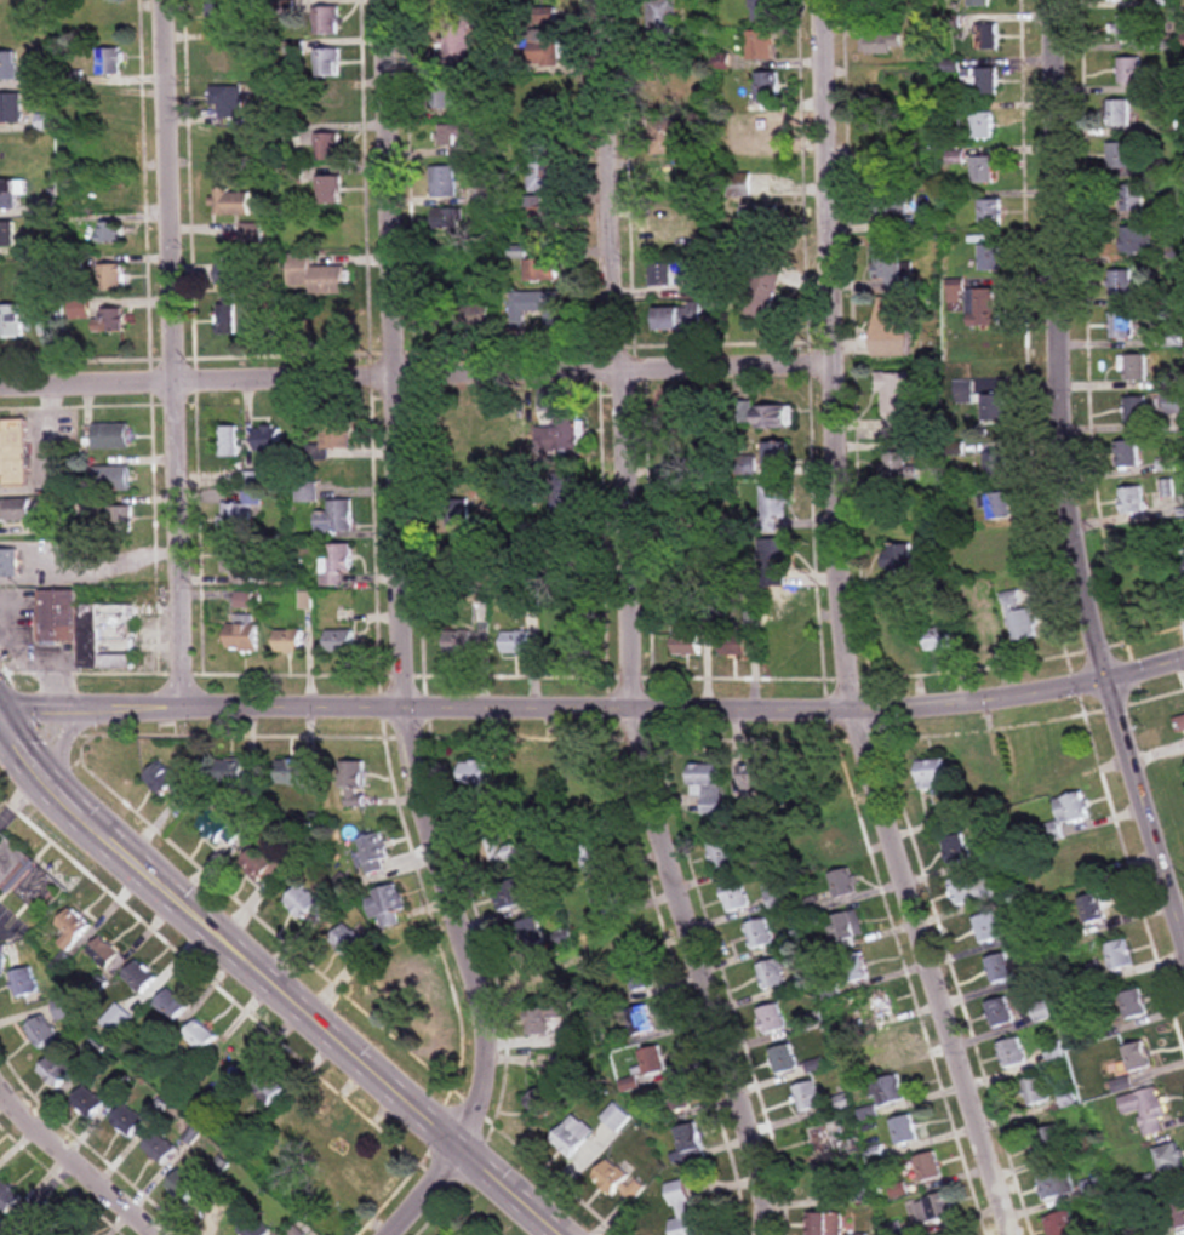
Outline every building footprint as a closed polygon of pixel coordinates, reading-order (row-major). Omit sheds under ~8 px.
[(646,45),(676,45),(676,0),(646,0),(646,45)] [(774,22),(774,0),(751,0),(751,22),(774,22)] [(231,31),(231,4),(206,4),(206,31),(231,31)] [(336,7),(313,7),(313,35),(336,35),(336,7)] [(534,29),(526,29),(527,65),(559,64),(558,7),(533,8),(534,29)] [(1116,42),(1139,42),(1139,15),(1116,15),(1116,42)] [(442,16),(442,66),(469,66),(469,16),(442,16)] [(997,24),(974,24),(974,49),(997,49),(997,24)] [(775,30),(746,30),(746,60),(775,60),(775,30)] [(902,35),(864,35),(864,54),(902,54),(902,35)] [(208,45),(208,72),(231,72),(231,45),(208,45)] [(98,75),(120,75),(120,49),(98,49),(98,75)] [(338,78),(338,49),(314,49),(314,78),(338,78)] [(16,80),(16,52),(0,52),(0,80),(16,80)] [(1119,84),(1141,84),(1141,57),(1119,57),(1119,84)] [(676,64),(651,64),(651,109),(676,109),(676,64)] [(997,96),(997,68),(962,68),(962,96),(997,96)] [(777,73),(753,73),(753,101),(777,101),(777,73)] [(428,108),(453,108),(453,81),(428,81),(428,108)] [(522,106),(544,106),(544,82),(522,82),(522,106)] [(241,119),(241,86),(210,86),(210,105),(218,105),(218,119),(241,119)] [(0,93),(0,122),(21,122),(21,93),(0,93)] [(328,117),(328,96),(299,96),(299,117),(328,117)] [(1129,127),(1129,100),(1103,100),(1103,127),(1129,127)] [(991,139),(991,112),(970,112),(970,139),(991,139)] [(54,114),(36,114),(36,130),(54,130),(54,114)] [(777,115),(751,115),(751,142),(777,142),(777,115)] [(679,154),(679,120),(648,120),(648,154),(679,154)] [(459,143),(459,124),(437,124),(437,143),(459,143)] [(210,130),(210,155),(234,155),(234,130),(210,130)] [(340,133),(315,133),(315,161),(340,161),(340,133)] [(556,190),(556,137),(528,137),(528,190),(556,190)] [(1129,142),(1108,142),(1108,169),(1129,169),(1129,142)] [(992,156),(971,156),(971,182),(992,182),(992,156)] [(893,164),(873,164),(873,184),(893,184),(893,164)] [(454,197),(454,166),(430,166),(430,197),(454,197)] [(680,196),(680,171),(650,171),(650,196),(680,196)] [(750,175),(727,175),(727,197),(750,197),(750,175)] [(340,204),(340,176),(316,176),(316,204),(340,204)] [(0,180),(0,210),(15,210),(15,193),(18,193),(18,180),(0,180)] [(120,204),(120,182),(95,182),(95,204),(120,204)] [(1143,185),(1122,185),(1122,211),(1143,211),(1143,185)] [(249,191),(211,190),(210,214),(248,215),(249,191)] [(865,218),(891,218),(891,228),(908,228),(908,194),(865,194),(865,218)] [(542,205),(542,196),(528,196),(528,239),(557,239),(557,205),(542,205)] [(1000,200),(977,200),(977,226),(1000,226),(1000,200)] [(652,255),(680,255),(679,203),(661,204),(661,220),(651,220),(652,255)] [(776,206),(741,206),(741,233),(776,233),(776,206)] [(432,228),(460,228),(460,207),(432,207),(432,228)] [(12,248),(12,222),(0,222),(0,248),(12,248)] [(120,243),(120,222),(98,222),(98,243),(120,243)] [(260,223),(241,223),(241,247),(260,247),(260,223)] [(1151,228),(1121,228),(1121,253),(1151,253),(1151,228)] [(873,241),(873,281),(884,281),(885,290),(902,290),(901,248),(885,248),(885,241),(873,241)] [(977,244),(977,271),(1000,271),(1000,244),(977,244)] [(308,295),(344,295),(344,267),(310,267),(310,255),(287,255),(287,287),(308,287),(308,295)] [(741,315),(765,322),(784,264),(759,256),(741,315)] [(557,281),(557,259),(525,259),(525,281),(557,281)] [(98,290),(122,290),(122,264),(98,264),(98,290)] [(651,286),(674,286),(674,264),(651,264),(651,286)] [(1109,270),(1109,298),(1134,298),(1134,270),(1109,270)] [(997,326),(996,289),(965,289),(966,326),(997,326)] [(525,313),(544,312),(544,326),(560,325),(559,291),(511,293),(512,327),(526,327),(525,313)] [(874,357),(910,357),(910,299),(874,299),(874,357)] [(69,319),(87,319),(87,300),(69,300),(69,319)] [(489,305),(434,305),(434,329),(489,329),(489,305)] [(0,306),(0,337),(20,337),(21,306),(0,306)] [(655,307),(655,331),(699,331),(699,307),(655,307)] [(124,310),(93,310),(93,333),(124,333),(124,310)] [(1143,325),(1132,325),(1132,313),(1110,313),(1110,341),(1143,340),(1143,325)] [(314,335),(345,335),(345,316),(314,316),(314,335)] [(1146,382),(1146,356),(1124,356),(1125,382),(1146,382)] [(910,373),(878,373),(879,431),(910,431),(910,373)] [(1151,414),(1183,414),(1183,393),(1151,393),(1151,414)] [(981,394),(981,421),(1003,421),(1003,394),(981,394)] [(1124,397),(1124,422),(1146,422),(1146,397),(1124,397)] [(790,404),(733,406),(734,429),(791,427),(790,404)] [(450,443),(459,443),(459,414),(436,414),(436,450),(450,450),(450,443)] [(479,460),(500,459),(500,455),(530,455),(530,435),(509,435),(509,416),(478,417),(479,460)] [(577,416),(554,416),(554,428),(536,428),(536,455),(577,455),(577,416)] [(26,419),(0,419),(0,487),(26,487),(26,419)] [(319,419),(319,448),(348,448),(348,419),(319,419)] [(729,454),(727,420),(678,422),(681,484),(723,482),(722,454),(729,454)] [(128,425),(92,425),(92,450),(128,450),(128,425)] [(279,452),(279,425),(253,425),(253,452),(279,452)] [(237,426),(218,426),(218,457),(237,457),(237,426)] [(1137,467),(1137,441),(1117,441),(1117,467),(1137,467)] [(766,464),(787,464),(786,443),(765,443),(766,464)] [(917,465),(906,465),(906,451),(882,451),(882,479),(917,479),(917,465)] [(983,452),(985,478),(1008,476),(1006,451),(983,452)] [(754,474),(754,456),(734,456),(734,474),(754,474)] [(92,492),(127,492),(127,467),(92,467),(92,492)] [(221,489),(239,489),(239,470),(221,470),(221,489)] [(254,489),(254,474),(245,474),(245,489),(254,489)] [(760,517),(753,517),(753,534),(778,533),(778,519),(790,519),(789,486),(760,486),(760,517)] [(1119,489),(1122,516),(1144,515),(1142,487),(1119,489)] [(1014,517),(1011,492),(987,495),(990,520),(1014,517)] [(29,520),(29,499),(0,499),(0,520),(29,520)] [(315,532),(351,532),(351,500),(326,500),(326,512),(315,512),(315,532)] [(471,526),(471,501),(445,501),(445,526),(471,526)] [(250,537),(250,504),(219,504),(219,537),(250,537)] [(107,507),(107,534),(130,534),(130,507),(107,507)] [(757,539),(757,582),(776,582),(776,569),(791,569),(791,539),(757,539)] [(350,545),(328,544),(327,559),(319,559),(319,585),(341,585),(342,574),(350,574),(350,545)] [(914,569),(914,544),(883,544),(883,569),(914,569)] [(221,575),(229,575),(229,585),(251,585),(251,545),(221,545),(221,575)] [(440,574),(469,574),(469,547),(440,547),(440,574)] [(0,550),(0,577),(16,577),(16,550),(0,550)] [(1163,596),(1158,573),(1134,578),(1139,601),(1163,596)] [(1002,594),(1013,642),(1034,637),(1023,589),(1002,594)] [(130,669),(130,605),(74,605),(74,592),(35,592),(36,642),(77,642),(78,669),(130,669)] [(254,651),(254,616),(227,616),(227,651),(254,651)] [(966,649),(993,646),(990,622),(963,625),(966,649)] [(925,652),(952,650),(950,626),(923,629),(925,652)] [(299,630),(274,630),(274,654),(299,654),(299,630)] [(350,631),(325,631),(325,653),(350,653),(350,631)] [(469,631),(444,631),(444,654),(469,654),(469,631)] [(909,653),(908,631),(882,632),(883,654),(909,653)] [(527,632),(501,632),(501,654),(527,654),(527,632)] [(699,656),(699,633),(673,633),(673,656),(699,656)] [(794,656),(794,633),(767,633),(767,656),(794,656)] [(720,656),(746,656),(746,635),(720,635),(720,656)] [(1183,730),(1183,718),(1175,720),(1179,732),(1183,730)] [(313,770),(305,770),(305,760),(277,760),(277,788),(313,788),(313,770)] [(142,781),(162,797),(179,778),(159,761),(142,781)] [(218,789),(256,789),(256,761),(218,761),(218,789)] [(487,787),(487,761),(459,761),(459,787),(487,787)] [(918,761),(918,789),(933,789),(933,782),(945,782),(945,761),(918,761)] [(362,807),(362,762),(341,762),(341,807),(362,807)] [(719,763),(690,763),(690,796),(702,796),(702,816),(719,816),(719,763)] [(739,763),(739,787),(765,787),(765,763),(739,763)] [(1061,825),(1091,817),(1084,793),(1055,800),(1061,825)] [(241,835),(219,806),(196,823),(212,845),(224,837),(229,844),(241,835)] [(844,853),(837,827),(815,833),(822,859),(844,853)] [(367,875),(391,868),(379,832),(356,840),(367,875)] [(949,866),(970,860),(962,834),(941,840),(949,866)] [(515,860),(514,845),(501,846),(500,836),(490,837),(493,862),(515,860)] [(716,871),(737,862),(727,837),(706,846),(716,871)] [(64,886),(5,838),(0,844),(0,890),(2,887),(38,917),(64,886)] [(606,870),(600,843),(578,848),(584,875),(606,870)] [(285,870),(256,844),(239,864),(259,883),(263,878),(271,886),(285,870)] [(827,875),(836,902),(857,895),(848,868),(827,875)] [(971,883),(969,876),(948,882),(957,910),(997,897),(991,877),(971,883)] [(499,913),(530,903),(522,877),(491,887),(499,913)] [(728,913),(750,906),(741,881),(720,888),(728,913)] [(598,918),(619,911),(610,882),(588,889),(598,918)] [(763,887),(769,909),(789,903),(783,882),(763,887)] [(328,907),(300,884),(283,904),(311,927),(328,907)] [(394,912),(404,908),(397,885),(363,895),(371,920),(378,918),(381,929),(398,924),(394,912)] [(1106,920),(1100,895),(1079,900),(1086,924),(1106,920)] [(799,903),(804,917),(819,913),(815,898),(799,903)] [(65,934),(57,944),(67,952),(89,926),(69,909),(55,926),(65,934)] [(865,936),(855,909),(825,920),(835,947),(865,936)] [(979,944),(1001,938),(994,913),(973,919),(979,944)] [(752,951),(774,943),(765,918),(743,926),(752,951)] [(521,948),(542,943),(537,919),(515,924),(521,948)] [(644,945),(631,919),(612,928),(625,955),(644,945)] [(363,961),(375,948),(348,922),(329,941),(348,960),(355,953),(363,961)] [(106,970),(121,954),(102,936),(87,953),(106,970)] [(1133,966),(1128,941),(1106,946),(1111,970),(1133,966)] [(852,986),(874,973),(861,950),(839,963),(852,986)] [(1013,980),(1007,954),(985,959),(992,985),(1013,980)] [(557,983),(549,957),(528,964),(536,990),(557,983)] [(634,991),(665,981),(658,957),(626,966),(634,991)] [(764,990),(792,981),(784,957),(756,966),(764,990)] [(121,977),(140,995),(155,979),(137,961),(121,977)] [(9,973),(15,998),(37,993),(31,968),(9,973)] [(188,1007),(169,989),(154,1005),(172,1023),(188,1007)] [(1148,1014),(1142,990),(1120,996),(1127,1020),(1148,1014)] [(993,1029),(1013,1022),(1005,998),(985,1005),(993,1029)] [(51,1005),(56,1020),(75,1015),(70,999),(51,1005)] [(756,1010),(764,1036),(786,1029),(779,1004),(756,1010)] [(131,1018),(117,1005),(100,1022),(114,1035),(131,1018)] [(628,1010),(633,1038),(652,1034),(647,1006),(628,1010)] [(563,1008),(526,1008),(526,1036),(550,1036),(550,1019),(563,1019),(563,1008)] [(24,1028),(38,1050),(57,1037),(43,1016),(24,1028)] [(217,1038),(197,1020),(182,1036),(202,1054),(217,1038)] [(905,1057),(897,1031),(876,1038),(884,1063),(905,1057)] [(997,1045),(1004,1069),(1026,1063),(1018,1038),(997,1045)] [(1152,1067),(1144,1042),(1122,1048),(1130,1073),(1152,1067)] [(768,1050),(774,1075),(796,1070),(790,1045),(768,1050)] [(645,1075),(665,1070),(659,1046),(639,1051),(645,1075)] [(248,1065),(229,1048),(214,1064),(233,1081),(248,1065)] [(71,1071),(49,1055),(36,1073),(57,1090),(71,1071)] [(284,1090),(266,1071),(249,1086),(266,1105),(284,1090)] [(870,1098),(877,1097),(879,1107),(904,1102),(898,1075),(866,1083),(870,1098)] [(1050,1100),(1041,1075),(1020,1082),(1029,1107),(1050,1100)] [(798,1113),(821,1109),(816,1082),(793,1086),(798,1113)] [(662,1087),(667,1113),(688,1109),(683,1083),(662,1087)] [(540,1122),(564,1107),(551,1084),(526,1099),(540,1122)] [(1147,1137),(1167,1131),(1163,1117),(1168,1116),(1160,1086),(1120,1098),(1125,1116),(1139,1112),(1147,1137)] [(68,1105),(87,1122),(103,1104),(84,1087),(68,1105)] [(602,1118),(617,1132),(630,1118),(615,1104),(602,1118)] [(143,1121),(123,1105),(108,1122),(128,1138),(143,1121)] [(594,1133),(575,1115),(550,1140),(569,1158),(594,1133)] [(889,1122),(896,1147),(917,1141),(910,1116),(889,1122)] [(812,1159),(860,1149),(857,1138),(837,1142),(833,1123),(806,1129),(812,1159)] [(672,1129),(681,1165),(704,1159),(694,1124),(672,1129)] [(1035,1158),(1063,1154),(1060,1128),(1032,1131),(1035,1158)] [(174,1149),(155,1133),(142,1150),(160,1165),(174,1149)] [(1183,1168),(1183,1166),(1179,1143),(1155,1148),(1160,1173),(1183,1168)] [(942,1180),(934,1153),(912,1160),(920,1186),(942,1180)] [(610,1197),(629,1177),(609,1159),(591,1180),(610,1197)] [(1074,1194),(1067,1168),(1036,1177),(1043,1203),(1074,1194)] [(164,1188),(184,1204),(198,1186),(179,1170),(164,1188)] [(837,1185),(823,1185),(823,1172),(805,1172),(805,1199),(837,1199),(837,1185)] [(686,1181),(667,1185),(674,1220),(670,1221),(673,1234),(702,1234),(697,1214),(693,1215),(686,1181)] [(4,1215),(19,1200),(1,1182),(0,1183),(0,1211),(4,1215)] [(913,1205),(921,1228),(955,1216),(947,1193),(913,1205)] [(233,1212),(213,1195),(196,1214),(216,1231),(233,1212)] [(1168,1207),(1177,1231),(1183,1229),(1183,1201),(1168,1207)] [(64,1220),(44,1202),(26,1222),(41,1234),(50,1234),(64,1220)] [(842,1214),(807,1214),(807,1234),(842,1234),(842,1214)] [(1046,1234),(1075,1234),(1075,1215),(1046,1215),(1046,1234)] [(270,1233),(252,1216),(237,1233),(240,1234),(269,1234),(270,1233)]
